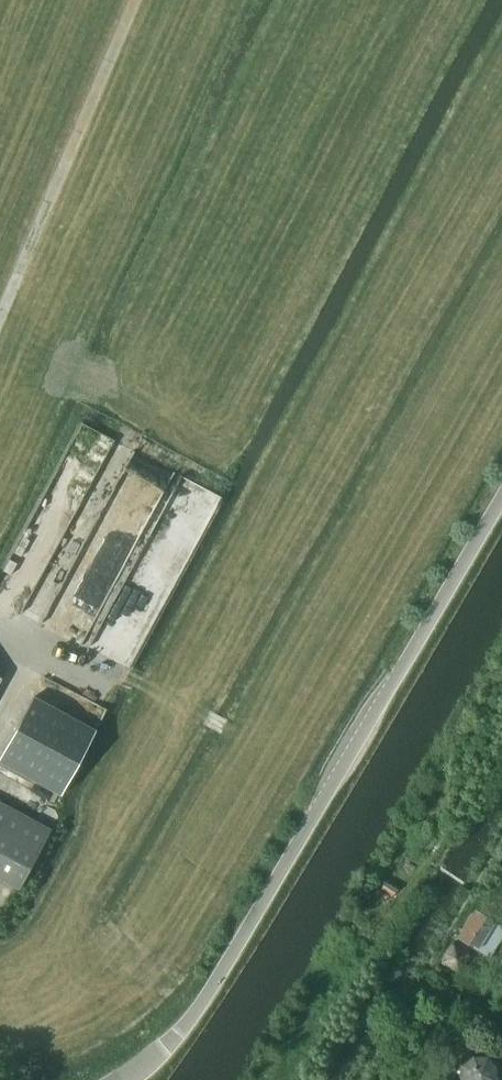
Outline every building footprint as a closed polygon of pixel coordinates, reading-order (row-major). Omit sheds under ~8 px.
[(32,697),(0,757),(0,762),(60,794),(94,731),(32,697)] [(19,889),(51,831),(0,803),(0,879),(19,889)] [(458,939),(476,951),(486,956),(501,931),(501,928),(485,918),(475,911),(458,939)] [(441,961),(444,962),(458,971),(467,956),(453,947),(451,946),(441,961)] [(460,1065),(460,1079),(501,1079),(501,1062),(491,1053),(473,1053),(460,1065)]
